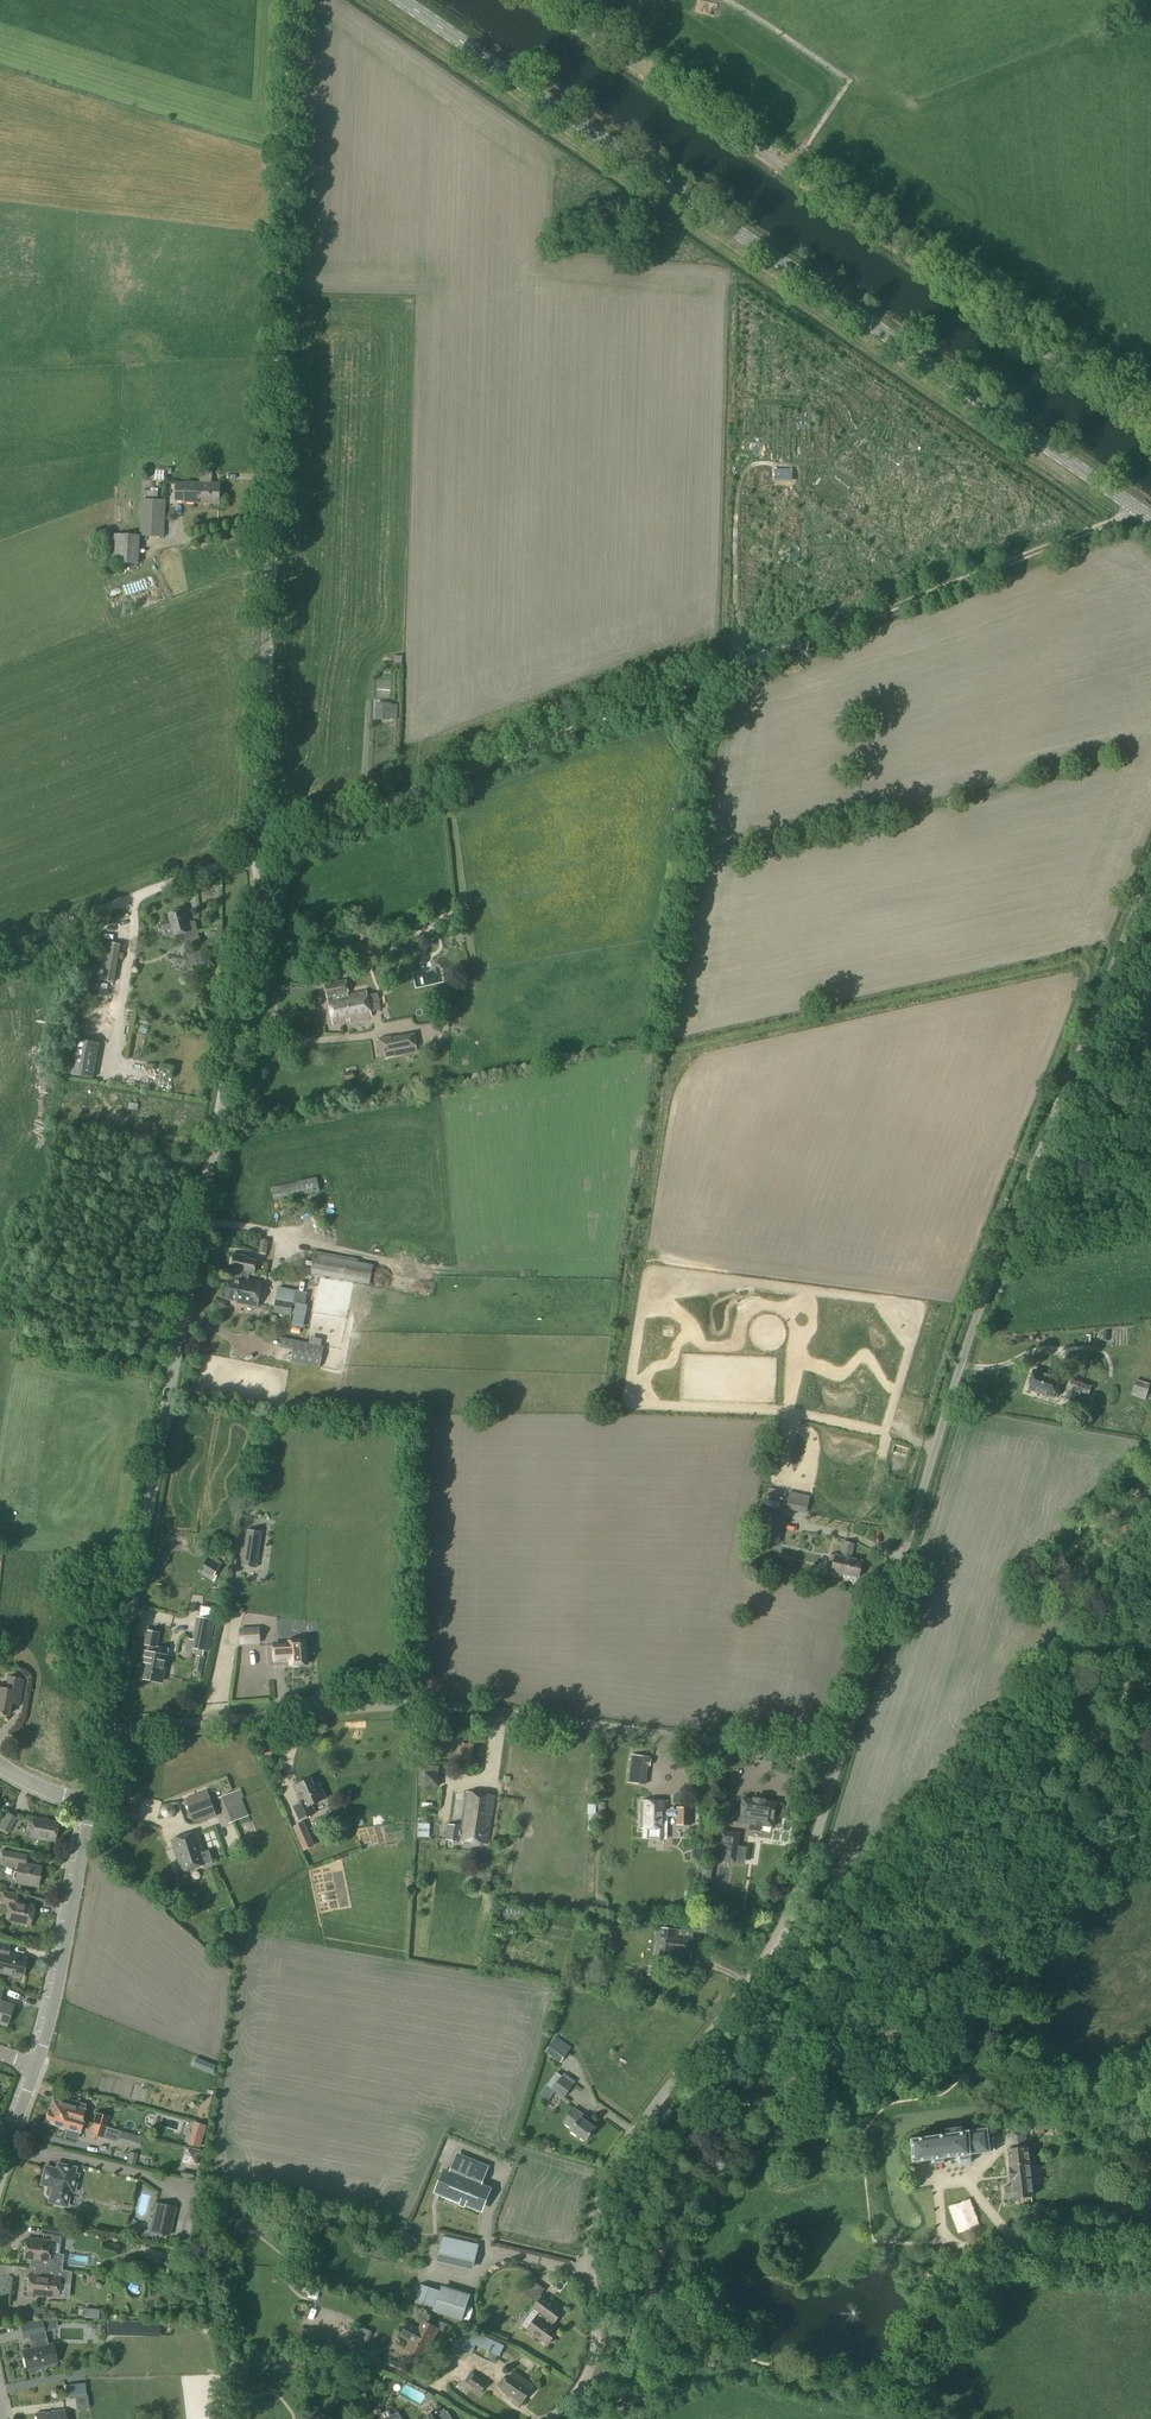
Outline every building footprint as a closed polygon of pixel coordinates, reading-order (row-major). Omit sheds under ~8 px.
[(151,467),(151,476),(160,477),(161,467),(151,467)] [(169,492),(170,479),(163,478),(162,491),(169,492)] [(184,502),(195,503),(218,504),(219,485),(185,483),(185,484),(176,484),(175,501),(184,501),(184,502)] [(139,536),(139,537),(163,538),(165,501),(141,499),(139,536)] [(114,534),(114,535),(113,563),(138,565),(139,537),(139,536),(114,534)] [(390,703),(390,702),(376,702),(376,718),(390,718),(390,717),(390,703)] [(168,914),(173,936),(181,934),(184,946),(199,942),(195,924),(187,926),(183,911),(168,914)] [(355,936),(374,947),(381,935),(361,924),(355,936)] [(101,980),(112,982),(119,945),(109,943),(101,980)] [(188,953),(191,967),(205,963),(202,950),(188,953)] [(325,985),(327,999),(332,1025),(371,1017),(365,991),(347,995),(344,981),(325,985)] [(82,1026),(106,1032),(110,1014),(100,1012),(102,1000),(89,997),(86,1011),(85,1011),(82,1026)] [(379,1039),(381,1053),(411,1047),(407,1033),(379,1039)] [(71,1075),(92,1079),(98,1044),(77,1040),(71,1075)] [(315,1176),(268,1182),(270,1197),(317,1191),(315,1176)] [(258,1252),(266,1253),(268,1241),(260,1239),(258,1252)] [(309,1273),(369,1284),(372,1265),(313,1254),(309,1273)] [(233,1269),(231,1278),(240,1280),(241,1278),(248,1280),(249,1272),(253,1273),(256,1261),(247,1259),(248,1257),(233,1255),(230,1269),(233,1269)] [(240,1280),(231,1278),(229,1278),(225,1299),(237,1301),(237,1303),(257,1306),(261,1282),(248,1280),(241,1278),(240,1280)] [(272,1312),(289,1316),(291,1306),(274,1303),(272,1312)] [(295,1304),(293,1316),(291,1327),(300,1328),(302,1318),(305,1306),(295,1304)] [(281,1338),(279,1345),(293,1347),(290,1362),(319,1367),(324,1346),(281,1338)] [(1029,1384),(1032,1385),(1030,1390),(1057,1398),(1062,1380),(1034,1371),(1029,1384)] [(1064,1401),(1073,1403),(1076,1392),(1088,1396),(1091,1386),(1071,1379),(1068,1389),(1068,1390),(1064,1401)] [(1130,1395),(1145,1400),(1150,1384),(1136,1379),(1130,1395)] [(806,1513),(810,1497),(789,1492),(786,1508),(806,1513)] [(262,1506),(260,1519),(275,1522),(277,1508),(262,1506)] [(784,1518),(765,1513),(758,1541),(778,1545),(784,1518)] [(259,1550),(261,1533),(247,1531),(244,1548),(259,1550)] [(826,1570),(831,1571),(830,1573),(841,1576),(841,1574),(858,1578),(862,1561),(850,1559),(854,1544),(843,1541),(840,1556),(835,1555),(834,1555),(830,1554),(826,1570)] [(201,1568),(213,1575),(219,1567),(206,1559),(201,1568)] [(193,1648),(205,1651),(211,1620),(199,1618),(193,1648)] [(141,1679),(161,1682),(163,1667),(165,1667),(167,1656),(154,1654),(158,1633),(147,1631),(145,1645),(147,1645),(145,1652),(143,1663),(144,1663),(141,1679)] [(290,1660),(290,1665),(307,1664),(306,1649),(311,1649),(313,1647),(312,1640),(312,1639),(311,1638),(304,1638),(305,1640),(289,1641),(289,1643),(273,1644),(274,1661),(290,1660)] [(197,1657),(195,1672),(203,1673),(205,1658),(197,1657)] [(6,1715),(10,1697),(18,1698),(22,1679),(8,1677),(6,1689),(0,1688),(0,1714),(6,1715)] [(456,1762),(472,1764),(474,1745),(458,1743),(456,1762)] [(630,1765),(648,1767),(649,1758),(631,1755),(630,1765)] [(419,1786),(438,1787),(439,1767),(419,1766),(419,1786)] [(694,1789),(713,1789),(713,1778),(694,1778),(694,1789)] [(294,1786),(301,1803),(303,1809),(311,1805),(325,1799),(319,1784),(313,1786),(310,1779),(294,1786)] [(234,1821),(248,1815),(238,1791),(224,1796),(234,1821)] [(446,1839),(488,1844),(494,1796),(465,1792),(461,1826),(448,1824),(446,1839)] [(187,1805),(195,1825),(216,1817),(209,1797),(187,1805)] [(753,1799),(753,1800),(742,1799),(739,1822),(750,1824),(750,1829),(760,1831),(761,1825),(772,1827),(775,1803),(764,1802),(764,1800),(753,1799)] [(640,1829),(667,1829),(667,1816),(677,1816),(676,1825),(690,1825),(691,1809),(677,1808),(677,1811),(667,1810),(667,1801),(641,1801),(640,1829)] [(303,1809),(301,1803),(293,1806),(300,1821),(315,1814),(311,1805),(303,1809)] [(596,1803),(597,1816),(605,1816),(604,1803),(596,1803)] [(8,1834),(16,1818),(6,1813),(0,1825),(0,1830),(8,1834)] [(29,1837),(54,1842),(57,1823),(32,1818),(29,1837)] [(415,1834),(426,1834),(427,1820),(415,1820),(415,1834)] [(303,1823),(294,1827),(299,1839),(308,1835),(303,1823)] [(171,1841),(182,1873),(212,1862),(208,1851),(204,1852),(197,1832),(171,1841)] [(720,1833),(717,1860),(736,1863),(739,1835),(720,1833)] [(14,1882),(36,1887),(40,1867),(24,1864),(26,1855),(7,1852),(4,1866),(17,1868),(14,1882)] [(205,1882),(218,1880),(215,1866),(202,1868),(205,1882)] [(1,1900),(0,1903),(7,1904),(4,1920),(28,1925),(33,1906),(15,1902),(17,1895),(3,1892),(2,1893),(0,1892),(0,1900),(1,1900)] [(40,1903),(39,1909),(51,1911),(52,1905),(40,1903)] [(705,1912),(700,1932),(711,1935),(716,1915),(705,1912)] [(656,1957),(672,1959),(673,1956),(690,1958),(693,1932),(660,1928),(656,1957)] [(19,1978),(23,1959),(7,1955),(9,1947),(0,1945),(0,1974),(19,1978)] [(646,1975),(654,1977),(655,1967),(648,1966),(646,1975)] [(626,1997),(638,2000),(640,1994),(632,1993),(633,1986),(629,1985),(626,1997)] [(6,2025),(12,2007),(0,2003),(0,2023),(6,2025)] [(567,2053),(551,2042),(545,2052),(561,2063),(567,2053)] [(196,2058),(193,2066),(204,2070),(207,2062),(196,2058)] [(562,2076),(552,2090),(564,2099),(574,2084),(562,2076)] [(59,2117),(80,2122),(85,2105),(75,2101),(74,2104),(53,2098),(49,2110),(48,2109),(47,2110),(60,2114),(59,2117)] [(564,2123),(572,2128),(570,2130),(585,2141),(595,2128),(587,2123),(589,2119),(574,2108),(564,2123)] [(82,2122),(80,2122),(59,2117),(60,2114),(47,2110),(44,2122),(66,2129),(64,2135),(77,2139),(82,2122)] [(92,2125),(105,2128),(105,2127),(109,2116),(95,2113),(92,2125)] [(195,2121),(189,2145),(198,2148),(204,2124),(195,2121)] [(119,2132),(105,2128),(92,2125),(89,2134),(116,2141),(119,2132)] [(911,2140),(912,2162),(931,2159),(931,2160),(932,2160),(932,2159),(942,2158),(943,2158),(955,2156),(956,2156),(957,2163),(960,2165),(968,2164),(970,2161),(969,2155),(970,2155),(970,2154),(994,2151),(993,2138),(987,2138),(986,2129),(911,2140)] [(131,2135),(121,2133),(119,2142),(129,2144),(131,2135)] [(1004,2187),(1006,2199),(1013,2198),(1032,2196),(1025,2134),(1012,2136),(1013,2149),(1007,2149),(1011,2186),(1004,2187)] [(127,2163),(134,2164),(136,2154),(129,2152),(127,2163)] [(469,2180),(476,2163),(459,2156),(452,2172),(445,2169),(435,2193),(476,2210),(484,2190),(467,2183),(469,2180)] [(48,2201),(63,2205),(66,2190),(61,2189),(63,2182),(72,2184),(74,2174),(70,2173),(71,2168),(52,2163),(51,2168),(44,2166),(42,2176),(44,2177),(42,2184),(47,2186),(45,2193),(46,2194),(46,2195),(47,2195),(49,2196),(48,2201)] [(175,2208),(156,2204),(152,2220),(159,2222),(156,2233),(168,2236),(175,2208)] [(40,2235),(60,2238),(62,2229),(42,2225),(40,2235)] [(479,2242),(443,2234),(436,2261),(472,2269),(479,2242)] [(401,2244),(406,2249),(415,2241),(410,2236),(401,2244)] [(29,2267),(34,2268),(62,2271),(63,2254),(50,2253),(51,2241),(25,2239),(23,2258),(30,2259),(29,2267)] [(34,2268),(33,2275),(29,2274),(27,2293),(57,2296),(58,2283),(66,2284),(68,2271),(62,2271),(34,2268)] [(536,2289),(536,2280),(527,2281),(528,2290),(536,2289)] [(469,2297),(441,2288),(441,2291),(429,2287),(423,2308),(434,2311),(434,2312),(461,2321),(469,2297)] [(563,2310),(543,2295),(533,2308),(539,2312),(527,2330),(547,2345),(558,2331),(549,2325),(552,2321),(554,2323),(563,2310)] [(15,2308),(16,2314),(28,2313),(27,2306),(15,2308)] [(82,2317),(95,2318),(95,2311),(83,2309),(82,2317)] [(29,2338),(45,2334),(41,2319),(19,2324),(23,2339),(29,2338)] [(437,2319),(433,2326),(437,2328),(442,2331),(447,2322),(440,2320),(437,2319)] [(401,2335),(410,2340),(406,2349),(422,2357),(437,2328),(433,2326),(423,2321),(419,2329),(407,2323),(401,2335)] [(351,2341),(364,2346),(370,2331),(357,2326),(351,2341)] [(450,2344),(469,2352),(470,2350),(473,2352),(476,2344),(493,2351),(489,2358),(494,2360),(498,2354),(500,2355),(503,2346),(478,2334),(478,2335),(469,2331),(468,2334),(457,2329),(458,2328),(455,2327),(450,2344)] [(306,2346),(327,2351),(331,2335),(310,2330),(306,2346)] [(48,2345),(45,2334),(29,2338),(31,2348),(22,2350),(27,2372),(30,2373),(34,2372),(36,2370),(35,2367),(57,2362),(52,2344),(48,2345)] [(501,2389),(512,2397),(524,2379),(513,2371),(507,2380),(501,2388),(501,2389)] [(464,2381),(475,2389),(475,2391),(478,2393),(480,2392),(481,2393),(487,2384),(475,2375),(474,2375),(471,2372),(464,2381)] [(498,2386),(501,2388),(507,2380),(503,2377),(498,2386)] [(524,2379),(512,2397),(514,2399),(511,2403),(518,2408),(534,2385),(524,2379)] [(398,2413),(384,2418),(380,2409),(372,2412),(375,2418),(402,2418),(398,2413)] [(36,2418),(65,2418),(64,2410),(35,2413),(36,2418)] [(447,2412),(441,2416),(438,2410),(428,2416),(429,2418),(451,2418),(447,2412)]
